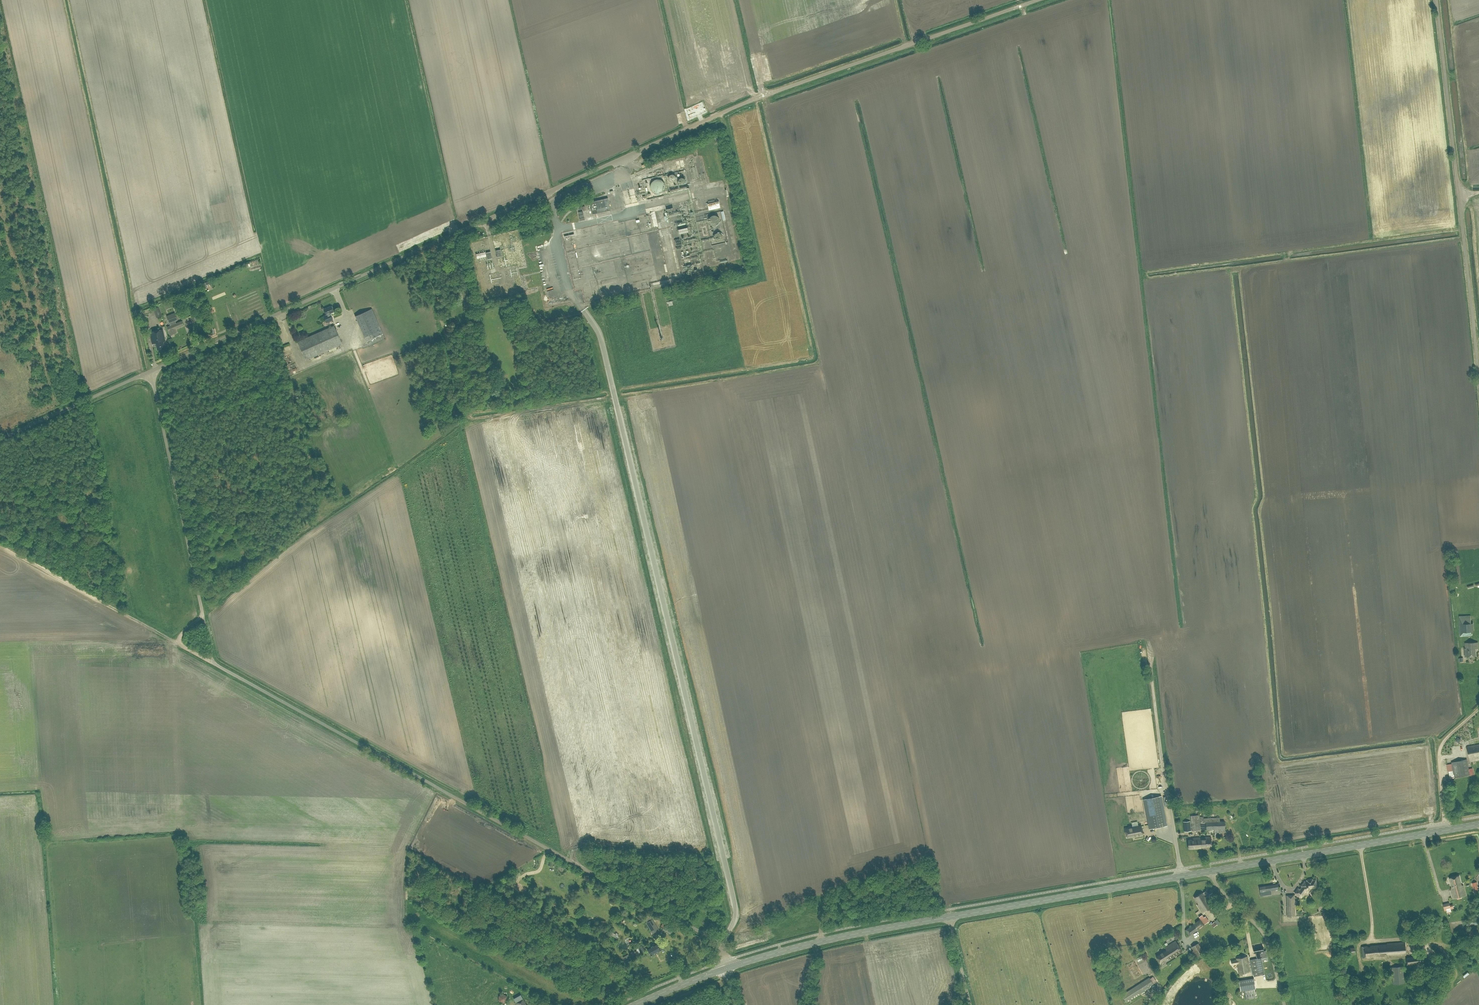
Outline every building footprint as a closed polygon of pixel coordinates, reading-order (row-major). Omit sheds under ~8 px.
[(692,117),(707,111),(704,105),(690,111),(692,117)] [(652,185),(652,186),(652,187),(652,188),(652,189),(653,189),(653,190),(654,190),(654,191),(655,191),(656,191),(656,192),(657,192),(658,192),(659,192),(660,192),(660,191),(661,191),(662,191),(662,190),(663,190),(663,189),(663,188),(664,188),(664,187),(664,186),(664,185),(664,184),(664,183),(663,183),(663,182),(663,181),(662,181),(661,180),(660,180),(659,180),(659,179),(658,179),(657,179),(657,180),(656,180),(655,180),(654,180),(654,181),(653,181),(653,182),(653,183),(652,183),(652,184),(652,185)] [(611,210),(608,198),(590,202),(592,211),(596,210),(597,213),(611,210)] [(720,208),(719,201),(708,204),(709,210),(720,208)] [(724,210),(719,212),(720,216),(722,216),(724,220),(727,219),(724,210)] [(655,227),(659,226),(655,212),(651,213),(655,227)] [(710,219),(710,220),(710,221),(711,222),(711,223),(712,223),(712,224),(713,224),(714,224),(715,224),(716,224),(717,224),(718,223),(719,223),(719,222),(719,221),(720,221),(720,220),(720,219),(720,218),(720,217),(719,217),(719,216),(718,216),(718,215),(717,215),(716,215),(716,214),(715,214),(714,214),(713,215),(712,215),(712,216),(711,216),(711,217),(710,217),(710,218),(710,219)] [(470,303),(467,288),(456,290),(458,300),(463,299),(464,304),(470,303)] [(333,312),(331,306),(323,309),(326,315),(324,316),(327,323),(333,320),(330,313),(333,312)] [(159,307),(153,309),(156,318),(162,316),(159,307)] [(383,333),(372,309),(356,316),(367,341),(383,333)] [(193,322),(200,319),(196,311),(190,313),(193,322)] [(178,320),(175,313),(167,316),(170,325),(167,327),(170,335),(176,332),(175,329),(183,325),(182,321),(176,323),(175,321),(178,320)] [(342,344),(334,326),(297,342),(305,360),(329,350),(330,351),(336,349),(335,347),(342,344)] [(165,341),(163,329),(150,332),(152,344),(156,343),(157,350),(165,348),(163,341),(165,341)] [(1471,623),(1471,615),(1459,616),(1460,636),(1471,636),(1471,632),(1474,632),(1473,623),(1471,623)] [(1478,648),(1478,642),(1465,643),(1465,648),(1465,657),(1476,656),(1476,648),(1478,648)] [(1467,747),(1470,759),(1478,758),(1478,744),(1467,747)] [(1469,769),(1467,759),(1452,762),(1453,770),(1449,770),(1450,778),(1474,774),(1473,768),(1469,769)] [(1164,826),(1158,796),(1143,799),(1149,829),(1164,826)] [(1199,817),(1199,815),(1191,816),(1192,830),(1210,829),(1210,832),(1214,832),(1214,833),(1225,832),(1224,821),(1219,821),(1219,818),(1203,819),(1203,817),(1199,817)] [(1141,826),(1133,827),(1132,827),(1129,827),(1129,828),(1125,829),(1127,838),(1132,836),(1134,836),(1135,837),(1143,835),(1141,826)] [(1188,849),(1201,848),(1200,837),(1194,838),(1194,839),(1188,840),(1188,849)] [(1200,837),(1201,848),(1202,848),(1202,849),(1212,849),(1211,837),(1200,837)] [(1462,886),(1459,876),(1450,878),(1452,890),(1451,890),(1453,899),(1466,895),(1463,885),(1462,886)] [(1312,880),(1312,879),(1307,880),(1307,881),(1306,881),(1305,882),(1304,882),(1302,886),(1303,887),(1300,890),(1298,889),(1295,893),(1301,897),(1304,893),(1303,892),(1305,891),(1306,891),(1307,892),(1309,890),(1308,888),(1312,888),(1317,887),(1315,880),(1312,880)] [(1278,889),(1277,884),(1258,887),(1260,896),(1271,894),(1270,891),(1278,889)] [(1205,897),(1202,893),(1194,898),(1198,904),(1197,905),(1202,913),(1212,906),(1206,896),(1205,897)] [(1218,901),(1212,893),(1209,895),(1214,903),(1218,901)] [(1295,916),(1294,895),(1286,895),(1287,917),(1295,916)] [(1451,913),(1449,902),(1443,904),(1444,911),(1446,911),(1447,914),(1451,913)] [(1194,924),(1198,929),(1209,921),(1205,916),(1204,917),(1202,914),(1199,917),(1200,919),(1194,924)] [(646,922),(655,938),(661,934),(652,919),(646,922)] [(675,926),(668,922),(665,928),(672,932),(675,926)] [(1198,929),(1194,924),(1185,930),(1189,936),(1198,929)] [(1182,951),(1176,941),(1165,947),(1166,949),(1156,956),(1157,957),(1156,958),(1157,960),(1158,960),(1160,963),(1169,958),(1170,959),(1182,951)] [(658,946),(656,943),(647,948),(648,952),(649,954),(650,955),(651,955),(654,953),(654,954),(657,952),(661,950),(660,949),(660,948),(659,946),(658,946)] [(1204,953),(1198,943),(1191,947),(1193,950),(1190,952),(1193,959),(1204,953)] [(644,950),(641,944),(635,948),(638,953),(644,950)] [(1264,951),(1263,946),(1253,947),(1254,953),(1257,952),(1257,955),(1259,967),(1262,967),(1260,955),(1260,952),(1264,951)] [(1250,971),(1247,956),(1236,958),(1236,959),(1231,960),(1232,965),(1237,964),(1239,974),(1250,971)] [(1421,963),(1420,956),(1406,957),(1406,965),(1421,963)] [(1404,983),(1402,966),(1391,967),(1393,984),(1404,983)] [(1154,985),(1149,977),(1121,995),(1126,1002),(1154,985)] [(1255,988),(1254,978),(1238,981),(1240,991),(1244,990),(1245,999),(1255,998),(1254,989),(1255,988)]
